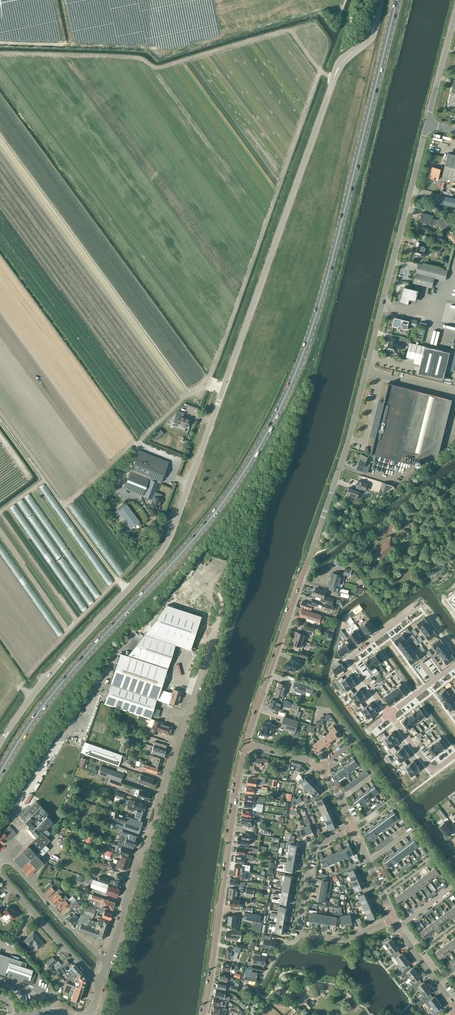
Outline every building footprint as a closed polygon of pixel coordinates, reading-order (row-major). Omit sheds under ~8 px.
[(430,178),(438,180),(438,177),(444,178),(443,182),(448,183),(449,179),(454,181),(454,155),(448,153),(444,168),(441,167),(440,169),(433,167),(430,178)] [(441,204),(454,207),(454,199),(443,196),(441,204)] [(422,212),(419,221),(433,225),(437,223),(442,230),(449,224),(443,216),(440,219),(438,219),(432,218),(432,215),(422,212)] [(416,253),(418,254),(417,255),(418,255),(418,256),(419,257),(420,257),(420,256),(421,256),(421,255),(425,256),(427,250),(425,250),(425,248),(425,247),(424,246),(423,246),(424,243),(417,241),(416,244),(416,245),(417,245),(416,247),(413,247),(411,253),(416,254),(416,253)] [(448,270),(418,263),(413,283),(432,287),(434,278),(445,280),(448,270)] [(402,289),(399,302),(408,304),(409,299),(413,300),(415,301),(416,299),(418,293),(418,290),(403,287),(402,289)] [(394,317),(392,326),(398,328),(398,326),(398,325),(401,326),(401,327),(401,328),(407,330),(407,328),(408,329),(410,321),(395,318),(394,317)] [(406,343),(407,338),(400,337),(399,340),(396,340),(396,339),(391,337),(388,347),(396,349),(397,348),(401,349),(403,342),(406,343)] [(420,364),(418,373),(443,380),(450,352),(410,342),(406,357),(415,359),(414,363),(420,364)] [(379,402),(370,436),(375,437),(371,454),(421,466),(432,458),(433,454),(444,411),(448,413),(450,406),(445,405),(447,398),(389,384),(384,403),(379,402)] [(177,414),(174,421),(178,423),(188,427),(190,419),(183,417),(184,416),(185,413),(178,410),(177,414)] [(139,450),(130,471),(160,483),(169,462),(139,450)] [(358,464),(356,469),(361,471),(366,472),(367,472),(368,471),(370,464),(366,462),(368,456),(361,454),(358,464)] [(161,498),(162,494),(155,491),(158,482),(130,471),(124,488),(152,499),(151,504),(159,507),(162,498),(161,498)] [(349,487),(346,495),(357,499),(361,488),(366,490),(366,489),(368,484),(368,483),(359,480),(358,480),(357,485),(356,487),(355,489),(349,487)] [(381,488),(378,494),(381,495),(394,486),(383,482),(381,488)] [(112,500),(125,490),(120,483),(107,493),(112,500)] [(123,503),(116,508),(119,511),(118,511),(131,528),(139,522),(127,505),(125,506),(123,503)] [(433,504),(420,513),(423,517),(436,508),(433,504)] [(392,520),(373,534),(377,541),(396,527),(392,520)] [(396,549),(398,552),(403,548),(401,546),(399,547),(393,538),(393,539),(390,536),(377,546),(377,547),(372,550),(378,558),(378,557),(381,560),(396,549)] [(440,560),(426,571),(434,582),(448,571),(440,560)] [(331,577),(331,579),(343,582),(345,575),(350,576),(352,570),(345,568),(344,572),(337,570),(336,574),(332,573),(332,574),(331,574),(330,576),(331,577)] [(344,582),(343,582),(331,579),(330,581),(329,582),(328,584),(329,585),(328,589),(340,592),(341,588),(339,587),(340,583),(341,583),(341,584),(343,584),(344,582)] [(325,596),(326,591),(316,588),(316,589),(314,589),(313,590),(313,591),(313,592),(313,593),(314,594),(314,595),(321,598),(320,601),(325,602),(332,605),(334,599),(325,596)] [(309,600),(308,603),(303,601),(301,607),(311,610),(312,607),(315,608),(317,603),(309,600)] [(333,605),(332,605),(325,602),(323,609),(331,612),(333,605)] [(323,623),(325,617),(322,616),(302,609),(300,615),(300,617),(302,618),(303,616),(308,618),(307,621),(312,622),(313,619),(320,622),(323,623)] [(425,617),(416,623),(420,628),(428,622),(425,617)] [(362,625),(360,627),(365,634),(368,632),(370,635),(375,631),(367,620),(362,624),(362,625)] [(428,622),(420,628),(423,631),(431,625),(428,622)] [(431,625),(423,631),(425,635),(434,629),(433,629),(431,625)] [(308,627),(306,633),(313,635),(314,629),(308,627)] [(434,629),(425,635),(429,640),(437,633),(434,629)] [(354,630),(349,634),(357,644),(362,641),(360,638),(363,636),(359,631),(356,633),(354,630)] [(303,637),(305,638),(306,635),(295,631),(293,637),(302,640),(303,637)] [(402,634),(394,640),(397,645),(406,639),(402,634)] [(173,646),(147,637),(140,659),(121,653),(111,682),(112,683),(105,703),(150,718),(150,717),(151,717),(152,715),(151,715),(152,714),(154,708),(156,700),(156,699),(169,704),(170,702),(178,704),(182,692),(174,689),(172,693),(160,689),(166,668),(174,644),(173,646)] [(301,643),(302,640),(293,637),(291,643),(302,647),(303,644),(301,643)] [(440,638),(432,644),(435,649),(444,642),(440,638)] [(340,648),(337,650),(341,656),(345,653),(345,654),(347,652),(350,649),(349,647),(351,645),(347,639),(344,642),(346,644),(343,646),(343,645),(339,647),(340,648)] [(406,639),(397,645),(398,645),(400,648),(408,642),(406,639)] [(408,642),(400,648),(403,652),(411,646),(408,642)] [(444,642),(435,649),(436,649),(438,652),(446,646),(444,643),(444,642)] [(411,646),(403,652),(406,655),(414,649),(411,646)] [(446,646),(438,652),(441,656),(449,650),(446,646)] [(414,649),(406,655),(408,659),(416,653),(414,649)] [(449,650),(441,656),(443,659),(452,653),(451,653),(449,650)] [(378,652),(373,655),(379,663),(384,660),(378,652)] [(416,653),(408,659),(411,664),(420,658),(416,653)] [(443,659),(447,664),(454,658),(454,657),(452,653),(443,659)] [(283,666),(284,668),(287,669),(288,670),(288,669),(295,671),(297,665),(301,666),(303,659),(292,655),(290,660),(290,659),(290,660),(290,662),(288,661),(287,664),(285,664),(284,664),(283,666)] [(369,658),(376,668),(375,666),(379,663),(373,655),(369,658)] [(369,658),(364,662),(372,672),(376,668),(369,658)] [(341,662),(332,669),(336,674),(338,673),(340,676),(345,672),(343,669),(345,668),(341,662)] [(342,676),(337,680),(339,683),(340,683),(343,687),(353,679),(352,678),(350,675),(349,675),(344,679),(342,676)] [(312,694),(315,685),(296,679),(293,687),(295,688),(294,691),(307,695),(308,692),(312,694)] [(353,679),(343,687),(346,691),(345,691),(347,694),(352,690),(350,688),(356,683),(353,679)] [(400,682),(396,685),(403,695),(408,692),(400,682)] [(275,698),(274,700),(276,700),(277,699),(282,700),(283,698),(287,685),(279,683),(275,695),(276,695),(275,698)] [(397,687),(393,690),(399,698),(403,695),(396,685),(395,686),(397,687)] [(446,688),(437,695),(442,701),(450,694),(446,688)] [(352,690),(347,694),(349,697),(350,696),(353,701),(364,693),(363,693),(363,692),(361,689),(360,689),(354,693),(352,690)] [(387,692),(394,702),(399,698),(393,690),(388,693),(387,692)] [(387,692),(383,695),(390,705),(394,702),(387,692)] [(364,693),(353,701),(356,705),(358,708),(363,704),(361,702),(367,697),(364,693)] [(450,694),(442,701),(444,703),(443,704),(445,706),(454,700),(450,694)] [(299,706),(282,700),(277,699),(276,700),(274,700),(272,699),(269,706),(276,709),(275,710),(280,712),(282,706),(286,707),(286,706),(298,710),(299,706)] [(445,706),(447,709),(448,708),(450,712),(454,708),(454,700),(445,706)] [(358,708),(356,709),(358,712),(361,711),(364,715),(374,707),(373,706),(371,703),(370,703),(365,707),(363,704),(358,708)] [(374,707),(364,715),(367,719),(366,719),(368,722),(373,718),(371,716),(377,711),(378,710),(375,707),(374,707)] [(415,711),(422,721),(427,717),(420,708),(415,711)] [(415,711),(410,714),(418,724),(422,721),(415,711)] [(406,717),(414,727),(413,725),(416,723),(418,724),(410,714),(411,715),(407,717),(406,717)] [(284,717),(281,728),(295,733),(298,721),(284,717)] [(406,717),(402,721),(409,731),(414,727),(406,717)] [(154,720),(152,727),(150,732),(156,734),(157,731),(170,735),(173,726),(162,723),(162,722),(154,720)] [(262,731),(260,730),(258,736),(264,738),(264,736),(268,737),(270,732),(271,732),(273,728),(275,728),(276,725),(271,724),(271,723),(269,722),(268,723),(264,721),(262,727),(263,727),(262,731)] [(331,731),(328,734),(332,740),(335,737),(336,739),(339,737),(335,732),(338,730),(334,726),(330,730),(331,731)] [(385,734),(379,738),(381,741),(382,740),(386,744),(396,736),(395,736),(393,733),(392,732),(387,736),(385,734)] [(332,740),(328,734),(323,737),(329,745),(331,743),(330,742),(332,740)] [(396,736),(386,744),(389,748),(388,749),(390,752),(395,748),(394,745),(400,741),(396,736)] [(440,736),(436,739),(443,749),(448,745),(440,736)] [(323,737),(318,741),(323,747),(325,745),(327,746),(329,745),(323,737)] [(436,739),(431,742),(439,752),(443,749),(436,739)] [(313,740),(309,744),(312,747),(314,746),(319,752),(321,751),(320,749),(323,747),(318,741),(315,743),(313,740)] [(145,750),(148,751),(146,756),(153,758),(154,753),(163,756),(167,746),(154,741),(153,746),(142,742),(141,748),(145,749),(145,750)] [(85,742),(82,752),(85,753),(85,754),(118,765),(120,759),(125,761),(127,756),(122,755),(89,743),(85,742)] [(431,742),(427,746),(434,755),(439,752),(431,742)] [(395,748),(390,752),(392,755),(393,754),(396,758),(407,750),(406,750),(404,747),(403,746),(397,751),(395,748)] [(407,750),(396,758),(399,763),(397,764),(399,767),(406,762),(404,760),(410,755),(410,754),(408,750),(407,751),(407,750)] [(352,759),(350,761),(355,768),(359,764),(356,760),(358,758),(355,755),(353,757),(353,756),(351,758),(352,759)] [(154,756),(151,765),(159,768),(162,759),(154,756)] [(88,759),(82,757),(79,766),(85,769),(88,759)] [(262,759),(253,757),(251,765),(252,765),(251,769),(256,770),(257,766),(261,767),(262,763),(268,764),(269,760),(263,758),(262,759)] [(348,762),(345,764),(350,771),(352,773),(356,770),(355,768),(350,761),(349,759),(347,761),(348,762)] [(406,762),(399,767),(402,770),(404,768),(407,773),(417,765),(417,764),(417,765),(416,764),(417,764),(414,761),(414,760),(408,765),(406,762)] [(146,768),(146,769),(156,773),(158,768),(140,762),(139,765),(146,768)] [(342,764),(340,766),(346,774),(348,776),(350,775),(348,772),(350,771),(345,764),(343,765),(342,764)] [(417,765),(407,773),(410,777),(409,777),(412,780),(417,776),(415,774),(421,769),(420,769),(421,768),(418,764),(418,765),(417,765)] [(98,774),(108,778),(120,782),(123,774),(100,766),(98,774)] [(339,769),(337,770),(342,777),(344,775),(346,778),(348,776),(346,774),(340,766),(338,767),(339,769)] [(338,780),(342,777),(337,770),(335,772),(334,771),(332,772),(338,780)] [(141,774),(138,782),(151,786),(153,779),(141,774)] [(299,774),(296,778),(298,780),(297,781),(300,785),(299,785),(301,787),(304,785),(310,780),(308,778),(309,777),(307,775),(303,778),(302,776),(299,774)] [(266,777),(258,776),(258,778),(253,777),(253,778),(249,778),(247,784),(256,786),(257,783),(265,784),(266,777)] [(304,785),(301,787),(303,790),(305,791),(314,782),(312,780),(311,781),(310,780),(304,785)] [(309,791),(311,793),(317,787),(315,785),(316,784),(314,782),(305,791),(307,793),(309,791)] [(378,786),(376,782),(371,785),(372,787),(370,788),(375,795),(379,792),(376,788),(378,786)] [(317,787),(311,793),(313,796),(312,797),(314,799),(315,798),(322,792),(321,791),(322,790),(320,788),(319,789),(317,787)] [(375,795),(370,788),(369,787),(367,788),(368,790),(366,791),(371,798),(373,797),(375,799),(377,798),(375,795)] [(149,793),(136,788),(134,795),(147,799),(147,800),(149,793)] [(371,798),(366,791),(364,793),(363,792),(361,793),(369,804),(371,803),(369,800),(371,798)] [(369,804),(361,793),(359,795),(359,796),(357,798),(362,804),(365,803),(366,805),(369,804)] [(246,794),(245,800),(262,803),(263,797),(246,794)] [(293,795),(290,805),(292,807),(295,805),(297,804),(299,803),(298,801),(297,799),(293,795)] [(316,801),(318,806),(326,802),(325,800),(326,799),(325,797),(316,801)] [(68,798),(65,806),(68,807),(69,805),(71,805),(73,800),(68,798)] [(362,804),(357,798),(355,799),(354,798),(352,800),(358,808),(360,810),(362,809),(360,806),(362,804)] [(128,800),(127,805),(133,807),(135,808),(144,810),(146,804),(135,801),(129,799),(128,800)] [(42,860),(44,857),(42,855),(49,848),(46,845),(50,840),(40,829),(43,826),(45,827),(52,820),(46,814),(48,813),(36,800),(20,816),(32,828),(28,833),(32,837),(33,836),(35,838),(13,860),(29,875),(43,861),(42,860)] [(245,801),(244,807),(253,808),(252,810),(256,811),(262,812),(264,804),(245,801)] [(318,806),(320,810),(330,806),(329,804),(327,804),(326,802),(318,806)] [(320,810),(318,812),(320,816),(323,815),(331,812),(329,809),(331,809),(330,806),(320,810)] [(137,809),(134,817),(143,820),(145,812),(137,809)] [(242,810),(242,812),(243,813),(242,815),(247,816),(251,817),(254,817),(255,814),(252,814),(252,811),(243,809),(242,810)] [(391,813),(389,814),(396,823),(402,818),(398,812),(396,814),(393,810),(390,812),(391,813)] [(122,828),(122,827),(138,833),(142,821),(115,812),(113,819),(124,823),(123,826),(112,822),(111,824),(122,828)] [(323,816),(320,817),(322,821),(323,820),(323,821),(325,820),(334,816),(333,813),(332,814),(331,812),(323,815),(323,816)] [(390,824),(391,826),(396,823),(389,814),(388,813),(386,815),(387,816),(385,818),(390,824)] [(311,825),(308,818),(307,815),(303,817),(307,826),(305,827),(308,834),(310,833),(311,835),(314,834),(310,826),(311,825)] [(335,818),(334,816),(325,820),(323,821),(324,823),(326,822),(327,825),(335,821),(334,819),(335,818)] [(253,826),(252,829),(254,830),(255,824),(253,824),(254,819),(242,817),(241,823),(244,823),(244,825),(253,826)] [(382,818),(380,819),(386,828),(387,829),(391,826),(390,824),(385,818),(383,819),(382,818)] [(378,821),(379,822),(377,824),(382,831),(383,832),(387,829),(386,828),(380,819),(378,821)] [(336,823),(335,821),(327,825),(329,830),(338,826),(337,823),(336,823)] [(453,828),(448,822),(446,824),(444,822),(439,826),(447,836),(451,834),(450,833),(452,832),(450,830),(453,828)] [(374,824),(372,826),(377,834),(378,834),(382,831),(377,824),(375,825),(374,824)] [(8,841),(16,833),(9,825),(3,831),(0,833),(0,841),(2,843),(7,840),(8,841)] [(40,829),(47,836),(50,833),(45,827),(43,826),(40,829)] [(378,834),(377,834),(372,826),(369,827),(370,828),(368,830),(373,837),(374,838),(375,838),(377,837),(378,836),(378,835),(378,834)] [(306,836),(308,834),(305,827),(296,831),(299,837),(302,835),(304,838),(306,837),(306,836)] [(122,832),(117,845),(132,850),(133,847),(134,847),(138,834),(123,828),(121,832),(122,832)] [(369,840),(373,837),(368,830),(366,832),(365,830),(363,832),(369,840)] [(239,836),(238,843),(249,845),(250,839),(252,840),(253,834),(246,833),(243,832),(242,836),(239,836)] [(411,840),(409,842),(415,848),(419,845),(413,837),(411,839),(411,840)] [(66,840),(64,847),(71,849),(73,843),(66,840)] [(289,840),(287,849),(289,849),(298,851),(298,848),(299,848),(300,845),(294,844),(294,841),(289,840)] [(407,843),(405,845),(410,852),(415,848),(409,842),(409,840),(406,842),(407,843)] [(347,847),(345,848),(348,856),(351,855),(352,856),(356,854),(354,850),(352,851),(349,845),(347,846),(347,847)] [(405,845),(403,846),(402,845),(400,847),(406,855),(407,856),(408,857),(410,855),(408,853),(410,852),(405,845)] [(131,853),(132,853),(132,852),(132,851),(132,850),(121,847),(119,852),(130,856),(130,854),(131,854),(131,853)] [(399,849),(397,851),(402,858),(404,860),(406,858),(407,856),(406,855),(400,847),(398,848),(399,849)] [(342,848),(340,849),(344,858),(348,856),(345,848),(343,849),(342,848)] [(337,850),(338,852),(335,853),(339,860),(344,858),(340,849),(337,850)] [(398,861),(402,858),(397,851),(395,853),(394,851),(392,853),(398,861)] [(332,852),(330,853),(334,862),(335,864),(337,863),(336,861),(339,860),(335,853),(333,854),(332,852)] [(329,865),(334,862),(330,853),(327,854),(328,856),(326,857),(329,865)] [(390,856),(388,857),(393,864),(398,861),(392,853),(390,855),(390,856)] [(235,859),(235,861),(235,862),(244,863),(245,861),(249,861),(249,860),(253,861),(253,858),(253,856),(254,855),(248,854),(247,858),(236,856),(236,858),(235,859)] [(95,863),(95,864),(107,868),(113,870),(114,868),(117,869),(118,866),(126,869),(130,858),(121,856),(120,861),(117,860),(114,859),(113,862),(110,861),(109,865),(96,861),(95,863)] [(321,857),(320,858),(321,860),(322,862),(321,862),(320,864),(321,866),(323,867),(324,866),(324,867),(329,865),(326,857),(323,858),(323,857),(321,857)] [(391,866),(393,864),(388,857),(386,859),(385,858),(383,859),(384,861),(382,862),(387,869),(389,867),(391,869),(393,868),(391,866)] [(396,864),(400,870),(405,867),(401,861),(396,864)] [(235,864),(234,870),(249,872),(250,865),(242,864),(242,865),(235,864)] [(295,869),(295,866),(287,865),(284,865),(283,868),(277,867),(277,870),(292,873),(292,871),(295,872),(296,869),(295,869)] [(347,871),(349,876),(357,873),(356,870),(358,870),(356,867),(347,871)] [(435,867),(430,871),(435,878),(440,874),(435,867)] [(248,880),(249,872),(234,870),(233,876),(241,877),(240,879),(248,880)] [(430,871),(425,875),(429,881),(433,879),(434,881),(436,879),(435,877),(435,878),(430,871)] [(278,872),(278,874),(281,875),(280,880),(292,882),(293,879),(294,879),(295,877),(285,875),(285,873),(278,872)] [(349,882),(350,882),(361,877),(360,875),(358,875),(357,873),(349,876),(347,877),(349,882)] [(110,879),(108,884),(120,887),(124,877),(116,874),(114,881),(110,879)] [(424,885),(429,881),(425,875),(420,879),(424,885)] [(110,879),(100,876),(98,880),(108,884),(110,879)] [(120,888),(108,884),(98,880),(98,881),(91,878),(86,877),(84,881),(91,884),(90,887),(103,891),(106,892),(105,893),(117,897),(120,888)] [(350,882),(349,882),(351,887),(352,887),(354,886),(362,882),(360,880),(362,879),(361,877),(350,882)] [(318,882),(320,882),(319,885),(331,887),(332,879),(323,878),(323,880),(319,879),(318,882)] [(415,883),(419,889),(424,885),(420,879),(415,883)] [(53,888),(55,886),(53,885),(50,882),(44,888),(46,891),(45,892),(49,896),(55,891),(53,888)] [(363,885),(362,882),(354,886),(356,891),(359,890),(365,887),(364,884),(363,885)] [(414,893),(419,889),(415,883),(410,886),(414,893)] [(230,888),(228,898),(237,899),(237,893),(243,893),(244,886),(242,886),(238,886),(237,888),(230,888)] [(414,893),(410,886),(405,890),(409,896),(412,894),(414,897),(416,895),(414,893)] [(59,888),(56,895),(51,899),(55,904),(60,900),(62,901),(63,900),(65,895),(59,888)] [(405,890),(400,894),(404,900),(409,896),(405,890)] [(358,895),(360,900),(368,897),(367,895),(368,894),(367,891),(361,894),(358,895)] [(112,908),(114,902),(103,898),(92,894),(92,895),(90,894),(89,898),(91,898),(91,899),(96,900),(94,906),(100,907),(111,911),(112,908)] [(400,894),(395,898),(394,898),(399,904),(402,902),(404,904),(406,903),(404,900),(400,894)] [(69,899),(65,895),(63,900),(62,901),(62,902),(57,906),(61,911),(70,903),(67,900),(69,899)] [(325,899),(326,896),(317,895),(317,897),(315,897),(315,900),(323,901),(322,903),(327,904),(327,900),(325,899)] [(272,898),(272,901),(274,902),(278,902),(288,904),(288,902),(290,903),(290,900),(289,900),(289,897),(281,896),(281,899),(278,898),(278,899),(272,898)] [(359,907),(362,905),(371,901),(370,899),(369,899),(368,897),(360,900),(361,903),(358,904),(359,907)] [(70,909),(78,902),(75,899),(71,902),(72,903),(68,906),(70,909)] [(230,900),(229,904),(231,904),(230,906),(239,907),(241,907),(240,911),(245,912),(245,911),(252,913),(253,908),(247,907),(247,908),(243,908),(243,906),(242,905),(242,900),(240,900),(231,899),(231,900),(230,900)] [(79,901),(74,906),(76,910),(82,904),(79,901)] [(362,905),(364,910),(372,907),(371,904),(372,904),(371,901),(362,905)] [(289,910),(289,908),(280,906),(280,904),(274,903),(274,905),(277,906),(277,908),(279,908),(278,911),(286,912),(287,910),(289,910)] [(83,914),(83,915),(89,917),(92,918),(94,914),(110,919),(112,912),(99,908),(96,908),(92,906),(87,904),(83,914)] [(0,906),(0,917),(1,916),(7,923),(10,920),(16,915),(17,915),(17,914),(17,913),(16,913),(9,905),(3,910),(0,906)] [(338,910),(337,915),(338,916),(340,916),(342,926),(344,925),(344,924),(347,923),(345,915),(343,915),(342,913),(341,913),(342,907),(339,906),(339,907),(338,910)] [(366,915),(374,911),(376,911),(375,908),(373,909),(372,907),(364,910),(365,913),(363,913),(364,915),(366,915)] [(69,914),(66,918),(72,924),(79,917),(80,915),(80,914),(81,911),(79,909),(75,913),(71,916),(69,914)] [(315,922),(317,911),(309,909),(309,913),(308,918),(310,919),(310,923),(312,923),(313,922),(315,922)] [(450,909),(445,913),(450,919),(454,915),(450,909)] [(356,920),(352,910),(347,912),(348,915),(345,915),(347,923),(349,923),(349,924),(352,924),(352,921),(356,920)] [(245,912),(243,918),(254,921),(260,922),(262,915),(252,913),(245,911),(245,912)] [(368,922),(374,919),(374,918),(378,916),(377,913),(375,914),(374,911),(366,915),(368,920),(367,920),(368,922)] [(79,920),(76,928),(78,931),(98,937),(103,938),(109,921),(99,918),(97,922),(96,922),(96,921),(89,919),(89,917),(83,915),(83,914),(81,913),(79,920)] [(445,913),(440,917),(445,923),(450,919),(445,913)] [(229,915),(228,924),(234,925),(233,927),(239,928),(240,917),(229,915)] [(440,927),(445,923),(440,917),(435,920),(440,927)] [(435,920),(430,924),(435,930),(440,927),(435,920)] [(430,934),(435,930),(430,924),(425,928),(430,934)] [(269,930),(269,932),(273,933),(279,934),(279,933),(284,934),(285,931),(283,931),(284,928),(276,927),(276,926),(273,926),(272,931),(269,930)] [(425,938),(430,934),(425,928),(420,932),(425,938)] [(227,932),(226,940),(237,941),(240,941),(241,936),(242,937),(242,930),(235,929),(232,929),(232,932),(227,932)] [(29,947),(33,944),(37,949),(43,943),(33,932),(24,941),(29,947)] [(275,949),(276,941),(269,940),(269,936),(263,935),(262,940),(264,941),(263,947),(275,949)] [(387,945),(389,948),(395,943),(392,938),(390,939),(388,937),(382,941),(386,946),(387,945)] [(450,941),(445,944),(450,951),(453,949),(454,951),(454,950),(454,947),(450,941)] [(390,951),(393,955),(399,951),(397,949),(399,948),(395,943),(389,948),(390,950),(390,951)] [(445,955),(450,951),(445,944),(440,948),(445,955)] [(233,946),(233,947),(232,949),(227,948),(225,958),(233,960),(235,952),(240,953),(241,948),(233,946)] [(440,959),(445,955),(440,948),(435,952),(440,959)] [(396,960),(397,959),(399,962),(406,957),(403,952),(401,954),(399,951),(393,955),(396,960)] [(255,956),(254,963),(265,965),(267,957),(260,956),(261,953),(255,952),(254,956),(255,956)] [(0,954),(0,975),(5,976),(6,971),(24,977),(23,981),(32,984),(36,973),(33,969),(25,967),(26,963),(25,962),(0,954)] [(52,956),(45,963),(49,967),(56,960),(52,956)] [(397,964),(402,972),(410,966),(408,964),(410,962),(406,957),(399,962),(397,964)] [(59,961),(54,967),(56,970),(59,967),(64,973),(70,979),(72,981),(74,984),(74,985),(67,983),(63,993),(72,995),(71,998),(78,1001),(86,978),(81,973),(82,972),(74,964),(67,971),(65,970),(66,969),(62,964),(59,961)] [(406,976),(405,977),(407,979),(417,972),(413,967),(412,968),(410,966),(402,972),(406,976)] [(246,971),(245,979),(256,981),(258,973),(252,972),(252,969),(247,968),(247,971),(246,971)] [(421,977),(417,972),(407,979),(409,982),(410,981),(412,984),(407,987),(409,989),(413,986),(421,980),(419,978),(421,977)] [(233,980),(234,977),(221,973),(219,979),(227,982),(228,978),(230,979),(233,980)] [(419,988),(421,991),(428,986),(424,981),(422,983),(421,980),(413,986),(416,990),(419,988)] [(231,984),(231,985),(227,984),(227,983),(218,981),(217,988),(225,990),(226,988),(237,991),(239,986),(237,986),(231,984)] [(248,993),(251,990),(246,984),(243,987),(248,993)] [(430,992),(432,991),(428,986),(421,991),(423,993),(420,995),(424,1000),(431,994),(430,992)] [(216,989),(215,996),(228,1000),(229,1000),(230,997),(225,995),(225,992),(216,989)] [(433,997),(431,994),(424,1000),(427,1005),(430,1003),(432,1005),(439,1000),(435,996),(433,997)] [(307,1000),(304,1003),(309,1009),(313,1006),(307,1000)] [(442,1006),(439,1000),(432,1005),(434,1008),(431,1010),(435,1014),(443,1009),(441,1007),(442,1006)] [(211,1013),(211,1014),(215,1014),(225,1014),(226,1011),(230,1012),(231,1010),(226,1008),(223,1007),(214,1005),(212,1010),(211,1011),(211,1013)]
